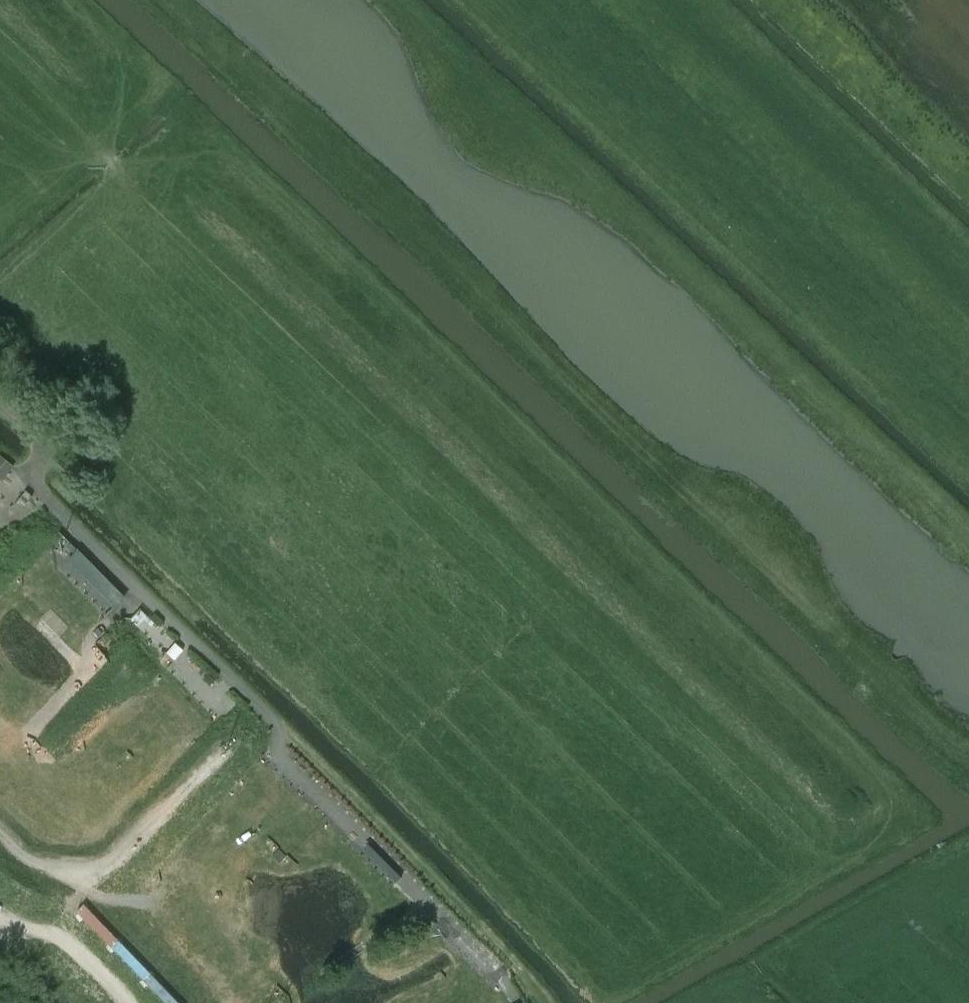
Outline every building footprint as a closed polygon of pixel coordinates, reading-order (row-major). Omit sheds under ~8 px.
[(0,456),(0,479),(2,480),(13,466),(0,456)] [(114,609),(126,596),(76,551),(64,564),(114,609)] [(61,635),(71,625),(51,607),(41,618),(61,635)]
